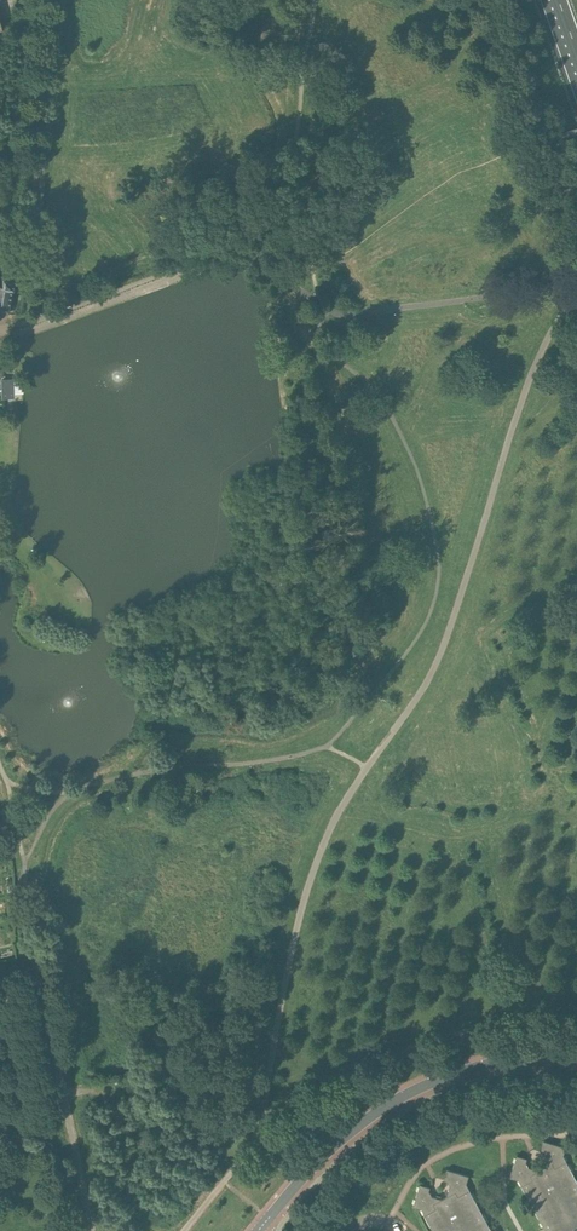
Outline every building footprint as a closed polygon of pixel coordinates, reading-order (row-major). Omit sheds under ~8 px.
[(0,286),(0,313),(9,314),(13,279),(2,278),(1,286),(0,286)] [(4,398),(12,397),(12,380),(2,381),(3,398),(4,398)] [(567,1162),(563,1156),(566,1147),(544,1141),(541,1152),(545,1153),(547,1158),(544,1168),(540,1171),(529,1167),(526,1162),(527,1159),(517,1155),(510,1178),(519,1180),(544,1227),(540,1229),(541,1230),(576,1230),(576,1181),(567,1162)] [(470,1191),(466,1184),(469,1176),(447,1170),(444,1180),(448,1181),(451,1186),(447,1197),(443,1199),(432,1196),(429,1191),(430,1188),(420,1184),(413,1206),(422,1209),(425,1215),(433,1230),(491,1230),(470,1191)]
